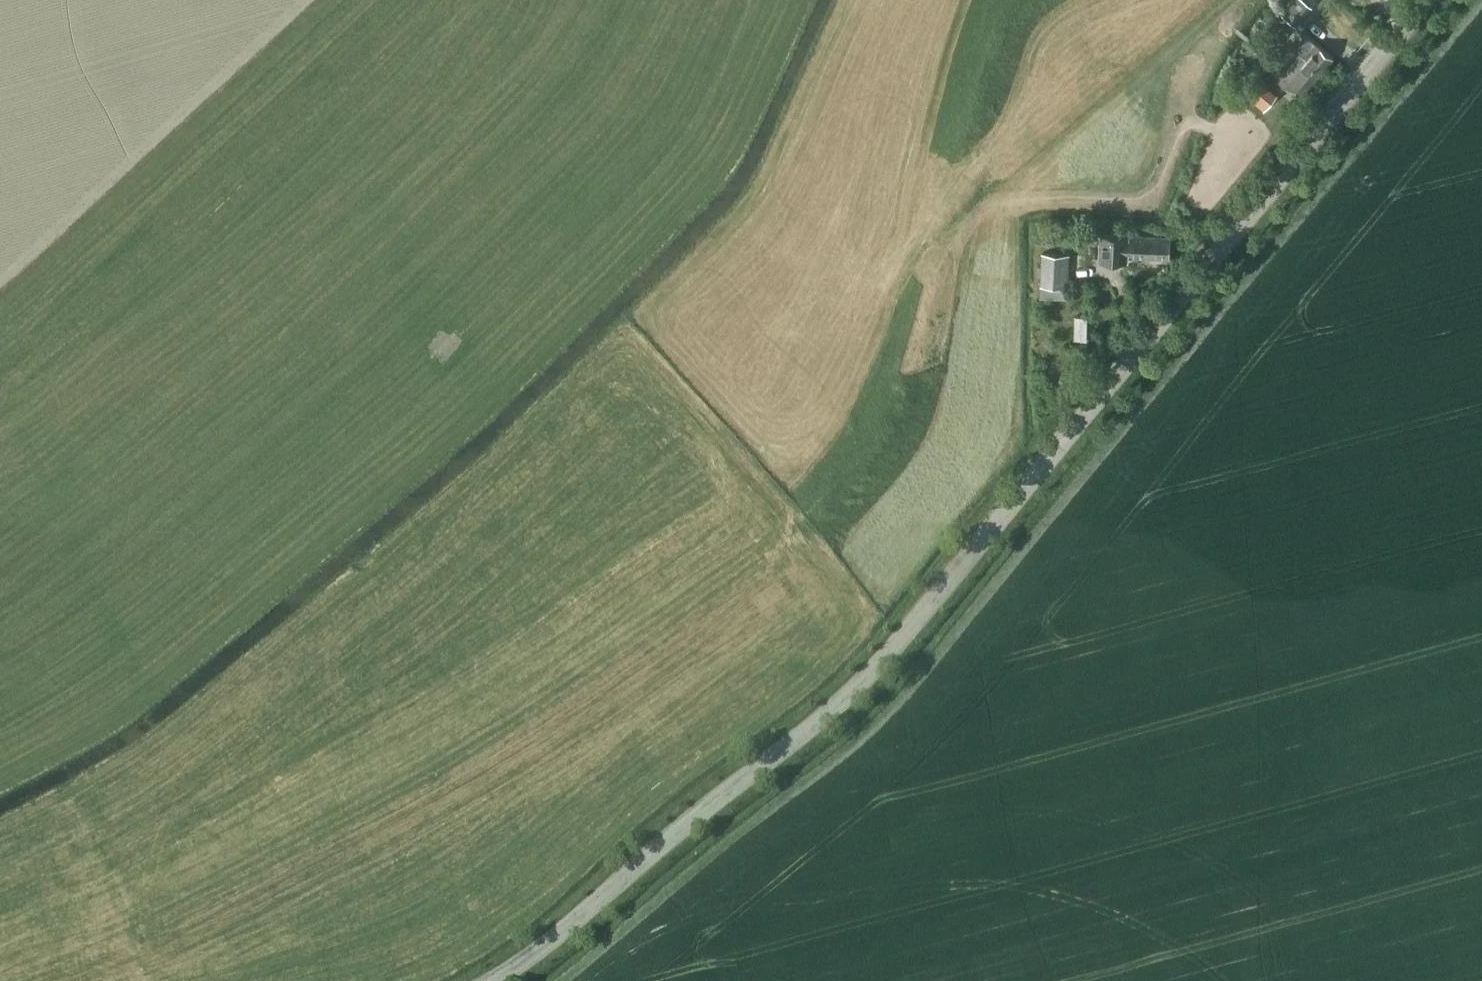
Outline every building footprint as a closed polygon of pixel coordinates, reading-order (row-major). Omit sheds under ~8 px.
[(1305,0),(1294,0),(1283,13),(1294,22),(1309,4),(1305,0)] [(1295,48),(1302,54),(1280,81),(1300,98),(1324,70),(1323,69),(1334,57),(1307,34),(1295,48)] [(1251,75),(1241,95),(1266,106),(1275,87),(1251,75)] [(1129,259),(1129,256),(1170,258),(1171,237),(1101,234),(1100,257),(1129,259)] [(1065,286),(1067,286),(1069,254),(1042,252),(1040,296),(1065,298),(1065,286)] [(1074,339),(1087,339),(1087,315),(1075,315),(1074,339)]
